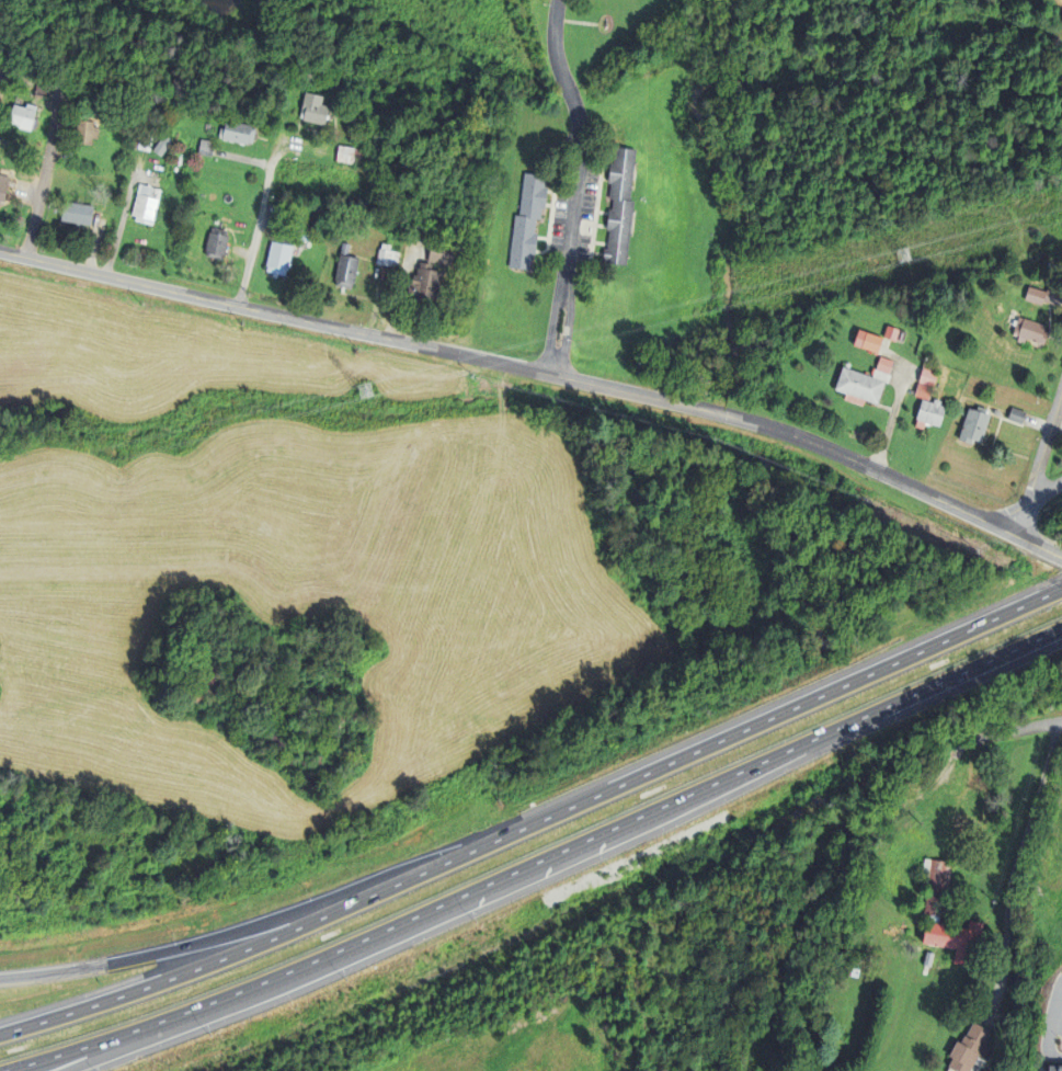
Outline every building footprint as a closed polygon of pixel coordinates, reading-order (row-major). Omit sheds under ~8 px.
[(301,80),(308,66),(318,69),(311,83),(301,80)] [(37,96),(39,84),(50,87),(47,99),(37,96)] [(299,116),(305,90),(322,94),(320,103),(328,104),(323,123),(301,118),(302,116),(299,116)] [(12,123),(16,104),(30,106),(31,103),(41,105),(35,132),(22,128),(23,125),(12,123)] [(74,146),(90,146),(90,116),(74,116),(74,146)] [(221,138),(225,118),(250,123),(250,126),(255,127),(252,143),(247,141),(245,144),(221,138)] [(82,143),(84,119),(100,122),(99,127),(103,127),(102,138),(98,138),(96,144),(82,143)] [(151,149),(162,133),(171,139),(159,155),(151,149)] [(132,134),(138,135),(136,147),(128,146),(132,134)] [(136,147),(138,135),(139,134),(151,136),(149,150),(136,147)] [(210,156),(197,152),(199,137),(210,139),(209,145),(213,146),(213,148),(210,156)] [(335,160),(338,144),(362,147),(359,158),(352,157),(351,162),(335,160)] [(609,164),(610,160),(613,161),(615,145),(636,148),(630,200),(633,200),(626,265),(606,263),(607,259),(603,258),(603,255),(603,252),(604,248),(607,248),(607,244),(608,242),(609,229),(606,229),(606,227),(606,225),(607,214),(608,212),(608,208),(612,208),(613,197),(608,197),(610,182),(608,181),(608,180),(608,178),(609,167),(609,164)] [(535,253),(535,254),(532,254),(529,270),(509,267),(514,214),(519,215),(524,171),(546,173),(544,185),(547,186),(547,190),(547,192),(546,203),(545,206),(545,207),(541,207),(540,218),(536,218),(534,232),(537,232),(537,236),(536,239),(535,250),(535,253)] [(4,206),(0,205),(0,174),(13,178),(8,202),(5,202),(4,206)] [(158,189),(160,189),(151,224),(134,219),(135,216),(129,214),(138,183),(158,189)] [(89,225),(59,220),(62,201),(92,205),(91,213),(89,225)] [(294,244),(299,225),(311,228),(306,248),(294,244)] [(204,250),(208,231),(210,231),(212,226),(227,229),(226,235),(228,235),(224,254),(221,254),(221,259),(205,255),(206,251),(204,250)] [(265,271),(266,265),(265,264),(271,240),(273,241),(275,231),(293,236),(290,244),(293,246),(287,271),(285,270),(284,275),(265,271)] [(426,261),(431,242),(431,239),(455,243),(450,265),(426,261)] [(339,252),(342,241),(350,243),(346,254),(339,252)] [(375,263),(377,248),(380,248),(381,242),(390,244),(389,249),(400,251),(397,267),(375,263)] [(335,285),(336,280),(334,278),(340,254),(358,258),(354,283),(352,283),(351,288),(335,285)] [(409,293),(411,286),(410,286),(412,274),(415,275),(416,266),(419,266),(420,261),(426,262),(430,263),(430,269),(442,271),(436,299),(435,298),(434,304),(410,298),(411,295),(409,295),(409,293)] [(1043,299),(1042,305),(1025,299),(1029,286),(1046,290),(1043,299)] [(1047,338),(1044,343),(1018,335),(1018,334),(1014,332),(1016,326),(1013,324),(1014,319),(1017,320),(1018,317),(1024,318),(1024,317),(1047,324),(1044,330),(1048,331),(1047,338)] [(883,335),(887,324),(900,329),(895,340),(891,339),(883,335)] [(873,352),(853,344),(858,329),(882,337),(877,353),(873,352)] [(898,338),(901,329),(906,331),(903,340),(898,338)] [(889,373),(875,368),(879,356),(893,361),(889,373)] [(935,371),(937,364),(924,361),(922,367),(935,371)] [(872,376),(884,380),(877,402),(865,398),(864,401),(863,405),(843,398),(846,391),(834,387),(842,366),(872,376)] [(935,371),(922,367),(917,381),(932,386),(933,386),(937,372),(935,371)] [(875,368),(889,373),(891,374),(888,381),(884,380),(872,376),(875,368)] [(914,396),(927,399),(930,387),(917,383),(914,396)] [(916,419),(922,399),(933,402),(935,398),(941,400),(940,405),(946,407),(940,426),(925,422),(923,429),(914,426),(916,419)] [(958,440),(969,408),(977,410),(978,406),(990,409),(987,414),(991,415),(981,442),(972,440),(971,444),(958,440)] [(1019,423),(1006,418),(1010,406),(1024,411),(1019,423)] [(240,714),(230,711),(235,693),(244,696),(240,714)] [(279,752),(285,740),(268,732),(262,743),(279,752)] [(951,862),(944,923),(924,921),(927,888),(921,888),(925,858),(951,862)] [(977,967),(984,923),(969,921),(968,928),(927,922),(924,945),(957,950),(955,964),(977,967)] [(917,960),(923,948),(930,952),(926,964),(917,960)] [(858,972),(852,970),(855,954),(863,955),(858,972)] [(973,1067),(971,1070),(954,1070),(949,1069),(953,1060),(949,1058),(957,1042),(961,1045),(964,1036),(967,1037),(973,1023),(982,1027),(990,1030),(991,1032),(985,1044),(994,1048),(987,1061),(979,1057),(973,1067)]
